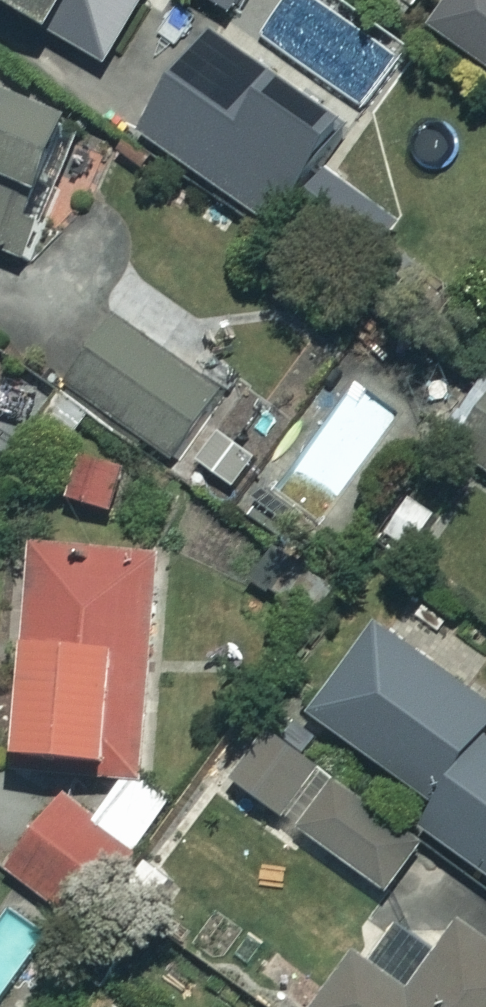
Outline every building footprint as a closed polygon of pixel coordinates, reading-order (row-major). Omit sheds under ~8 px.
[(107,64),(143,0),(0,0),(0,4),(107,64)] [(207,26),(222,0),(162,0),(207,26)] [(408,10),(416,0),(395,0),(408,10)] [(429,25),(485,65),(485,0),(447,0),(429,25)] [(305,106),(212,40),(137,146),(215,201),(244,161),(259,171),(305,106)] [(9,259),(68,127),(0,96),(0,255),(9,259)] [(222,393),(108,314),(61,381),(175,460),(222,393)] [(455,448),(485,470),(485,404),(455,448)] [(131,461),(77,446),(62,497),(116,513),(131,461)] [(161,557),(30,544),(8,753),(140,767),(161,557)] [(480,733),(485,724),(485,707),(366,625),(302,718),(426,802),(480,733)] [(425,845),(485,886),(485,737),(480,733),(426,802),(407,829),(425,845)] [(425,845),(407,829),(269,735),(232,789),(390,896),(425,845)] [(165,808),(124,779),(91,826),(56,801),(5,871),(81,925),(165,808)] [(355,954),(317,1006),(485,1006),(485,943),(460,924),(441,951),(400,922),(370,964),(355,954)]
